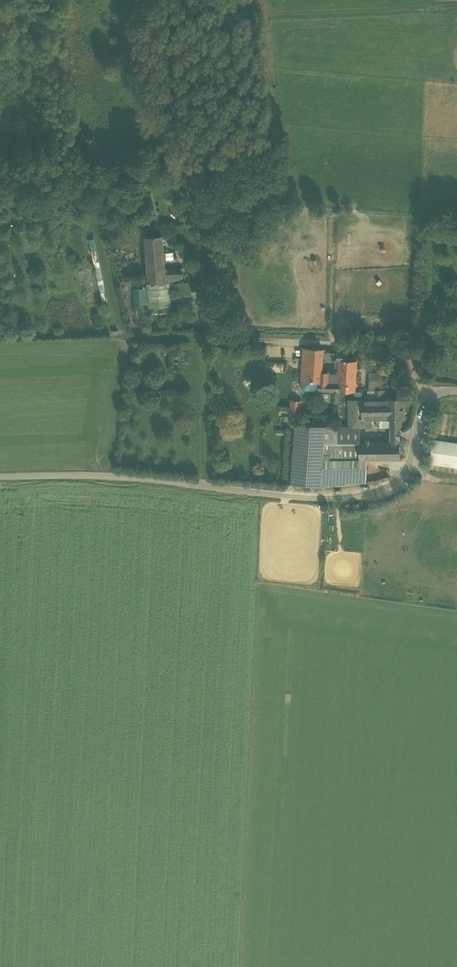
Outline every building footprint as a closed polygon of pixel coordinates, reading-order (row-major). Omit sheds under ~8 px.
[(145,236),(148,284),(165,283),(166,283),(165,269),(162,235),(145,236)] [(165,269),(166,283),(182,281),(181,268),(165,269)] [(170,283),(171,290),(189,289),(188,282),(170,283)] [(147,284),(148,303),(171,302),(169,283),(165,283),(148,284),(147,284)] [(147,287),(134,288),(134,304),(148,303),(147,287)] [(301,381),(302,381),(320,381),(320,379),(320,367),(321,358),(321,349),(303,348),(303,357),(301,381)] [(338,357),(340,357),(349,358),(350,350),(338,349),(338,357)] [(358,358),(349,358),(340,357),(340,368),(339,380),(345,381),(345,388),(332,390),(333,399),(339,399),(341,391),(357,391),(357,382),(358,358)] [(320,367),(320,379),(339,380),(340,368),(320,367)] [(374,390),(383,390),(383,389),(382,372),(369,372),(368,390),(374,390)] [(345,381),(339,380),(320,379),(320,381),(319,391),(332,390),(345,388),(345,381)] [(319,391),(320,381),(302,381),(301,388),(303,390),(319,391)] [(387,389),(383,389),(383,390),(383,399),(387,399),(387,398),(391,398),(391,395),(387,395),(387,389)] [(390,427),(390,430),(399,430),(399,418),(403,418),(403,398),(391,398),(387,398),(387,399),(383,399),(383,390),(374,390),(374,399),(368,400),(351,400),(352,426),(352,428),(360,427),(380,427),(380,418),(390,418),(390,427)] [(290,416),(300,417),(301,402),(292,401),(290,416)] [(380,418),(380,427),(390,427),(390,418),(380,418)] [(321,486),(325,427),(325,426),(295,424),(291,484),(321,486)] [(400,459),(400,442),(390,442),(359,443),(360,427),(352,428),(352,426),(349,426),(325,427),(321,486),(344,486),(365,483),(365,460),(400,459)] [(390,430),(390,442),(400,442),(399,430),(390,430)] [(456,467),(456,442),(433,439),(430,463),(456,467)]
